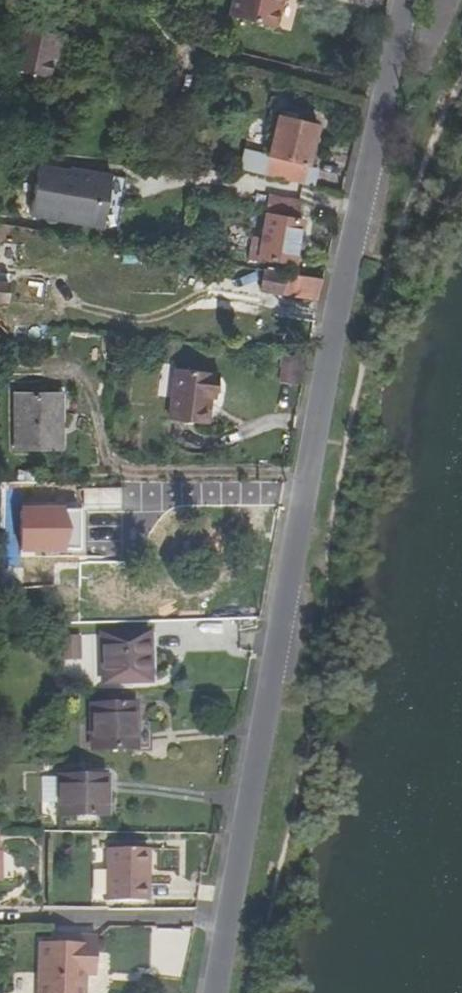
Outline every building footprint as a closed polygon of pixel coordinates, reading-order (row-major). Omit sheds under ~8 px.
[(225,18),(272,28),(278,0),(229,0),(225,18)] [(86,57),(90,40),(51,31),(40,70),(75,80),(82,56),(86,57)] [(271,159),(260,156),(257,173),(277,178),(316,187),(319,170),(311,168),(319,125),(280,117),(271,159)] [(72,169),(42,165),(35,215),(99,224),(103,198),(110,199),(115,173),(73,167),(72,169)] [(130,175),(115,173),(110,199),(103,198),(99,224),(122,227),(130,175)] [(275,190),(263,257),(298,263),(307,220),(301,219),(303,200),(296,194),(275,190)] [(266,292),(286,296),(290,274),(269,269),(266,292)] [(290,274),(286,296),(322,303),(327,281),(290,274)] [(0,281),(0,299),(9,300),(10,282),(0,281)] [(298,375),(299,356),(274,354),(272,380),(297,382),(298,375)] [(219,396),(222,374),(175,369),(169,419),(208,424),(211,396),(219,396)] [(77,452),(78,423),(71,423),(71,395),(36,395),(36,451),(77,452)] [(215,425),(219,396),(211,396),(208,424),(215,425)] [(81,489),(81,514),(120,514),(120,490),(81,489)] [(80,552),(81,514),(24,513),(24,552),(80,552)] [(62,635),(63,674),(85,674),(85,635),(62,635)] [(149,682),(147,635),(101,637),(103,684),(149,682)] [(136,749),(136,722),(136,705),(91,706),(91,750),(136,749)] [(40,777),(41,803),(53,803),(53,777),(40,777)] [(106,816),(105,778),(59,779),(60,817),(106,816)] [(150,904),(149,852),(109,853),(110,905),(150,904)] [(91,900),(100,900),(101,870),(92,870),(91,900)] [(61,942),(45,941),(42,992),(85,992),(87,974),(98,974),(100,938),(61,936),(61,942)]
